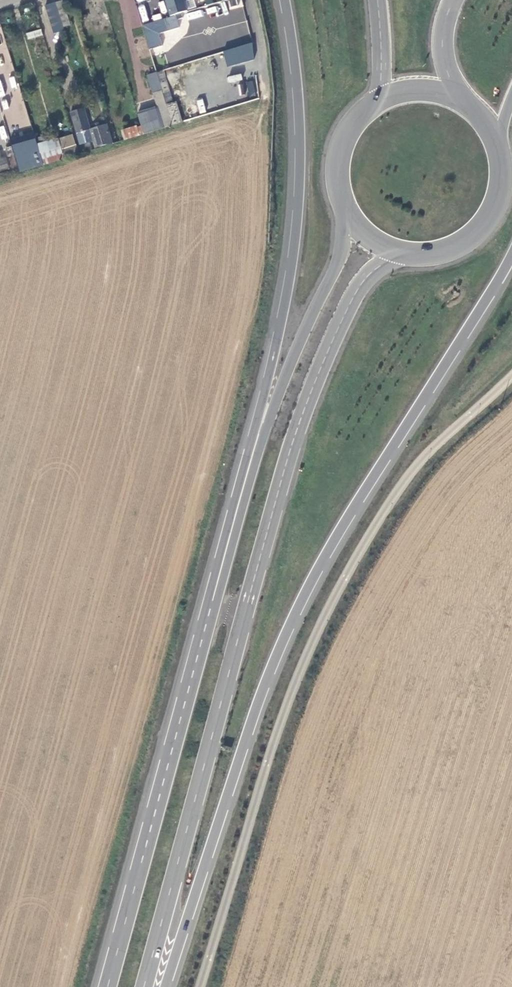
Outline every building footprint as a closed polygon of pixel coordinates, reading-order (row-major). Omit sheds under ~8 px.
[(169,2),(174,17),(187,13),(186,10),(183,0),(175,0),(169,2)] [(65,2),(48,7),(55,31),(73,26),(65,2)] [(160,30),(158,22),(151,24),(154,32),(160,30)] [(151,24),(141,27),(146,42),(153,40),(151,33),(154,32),(151,24)] [(28,39),(43,35),(41,29),(26,32),(28,39)] [(226,65),(255,61),(252,44),(223,49),(226,65)] [(229,83),(242,79),(240,74),(228,77),(229,83)] [(160,90),(156,75),(150,77),(161,114),(167,112),(165,107),(162,96),(160,90)] [(245,94),(256,94),(256,80),(245,80),(245,94)] [(169,94),(162,96),(165,107),(172,105),(169,94)] [(196,100),(199,113),(205,112),(203,99),(196,100)] [(172,105),(165,107),(167,112),(171,126),(171,128),(182,125),(176,104),(172,105)] [(86,110),(73,114),(83,146),(95,142),(98,149),(115,144),(110,127),(93,132),(86,110)] [(153,111),(136,116),(142,135),(159,130),(153,111)] [(171,126),(167,112),(161,114),(159,114),(163,129),(171,126)] [(0,126),(0,135),(2,140),(8,138),(4,125),(0,126)] [(121,132),(124,142),(139,137),(136,128),(121,132)] [(78,157),(75,147),(61,153),(63,161),(78,157)] [(37,148),(12,155),(18,175),(42,168),(37,148)] [(13,177),(18,175),(12,155),(11,150),(5,152),(7,160),(10,159),(11,162),(9,162),(13,177)] [(0,155),(0,173),(8,171),(6,161),(2,161),(0,155)]
